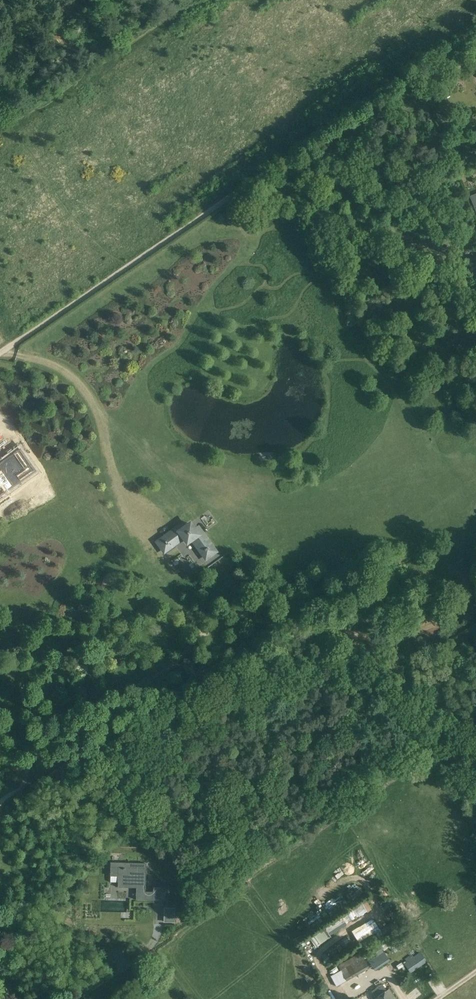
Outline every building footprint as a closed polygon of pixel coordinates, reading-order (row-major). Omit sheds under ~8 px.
[(5,488),(6,490),(9,489),(11,492),(9,493),(11,498),(13,497),(13,496),(25,490),(21,482),(30,477),(22,463),(0,475),(0,491),(5,488)] [(163,535),(154,541),(164,554),(183,541),(186,545),(187,546),(190,544),(192,543),(205,562),(219,552),(199,525),(195,527),(191,521),(178,530),(175,526),(166,533),(166,534),(163,536),(163,535)] [(154,892),(145,892),(146,863),(111,862),(110,876),(118,876),(118,887),(119,887),(136,887),(136,900),(165,900),(165,887),(154,887),(154,892)] [(165,907),(164,922),(176,922),(176,907),(165,907)] [(379,929),(375,932),(382,942),(386,939),(385,937),(396,930),(391,923),(380,931),(379,929)] [(330,930),(321,930),(321,940),(330,940),(330,930)] [(389,943),(395,952),(412,940),(406,931),(389,943)] [(372,935),(359,944),(365,952),(377,944),(372,935)] [(404,963),(411,973),(426,961),(420,952),(414,957),(412,955),(406,959),(407,961),(404,963)] [(330,976),(336,987),(369,968),(360,953),(338,966),(341,970),(330,976)] [(369,962),(375,970),(388,961),(382,953),(369,962)] [(389,989),(386,990),(382,984),(380,986),(379,984),(377,986),(378,988),(372,992),(376,997),(373,998),(396,998),(389,989)]
